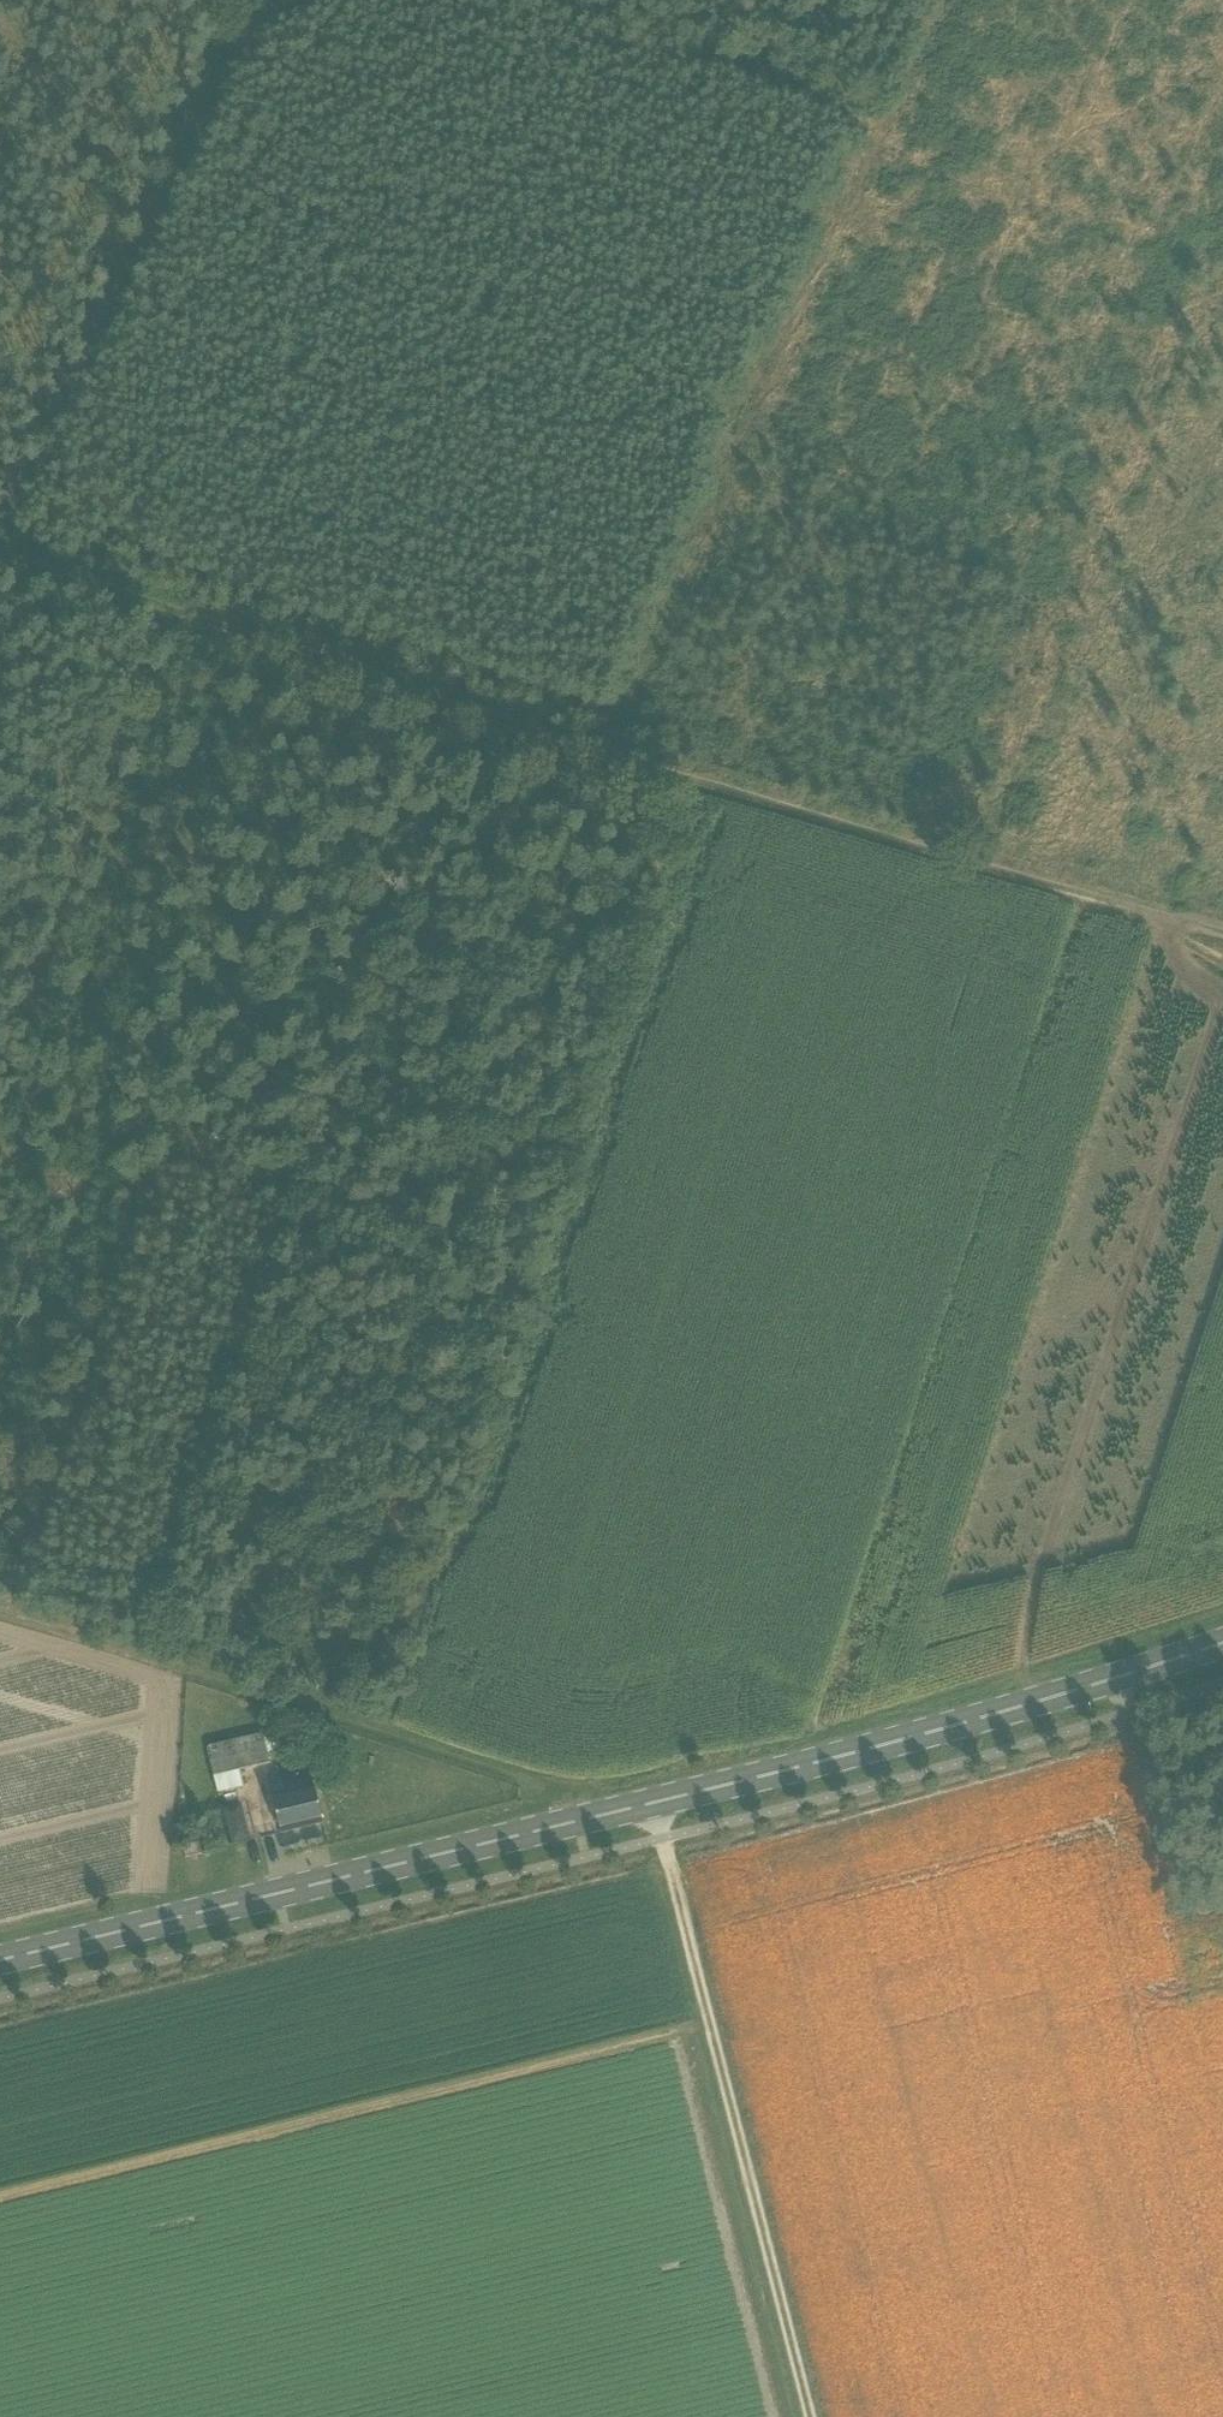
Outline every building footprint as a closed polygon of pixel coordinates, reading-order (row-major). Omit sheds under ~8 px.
[(207,1747),(214,1777),(271,1763),(264,1734),(207,1747)] [(268,1781),(281,1833),(323,1823),(310,1771),(268,1781)] [(248,1826),(229,1831),(232,1844),(251,1839),(248,1826)] [(182,1846),(185,1858),(202,1854),(199,1842),(182,1846)]
